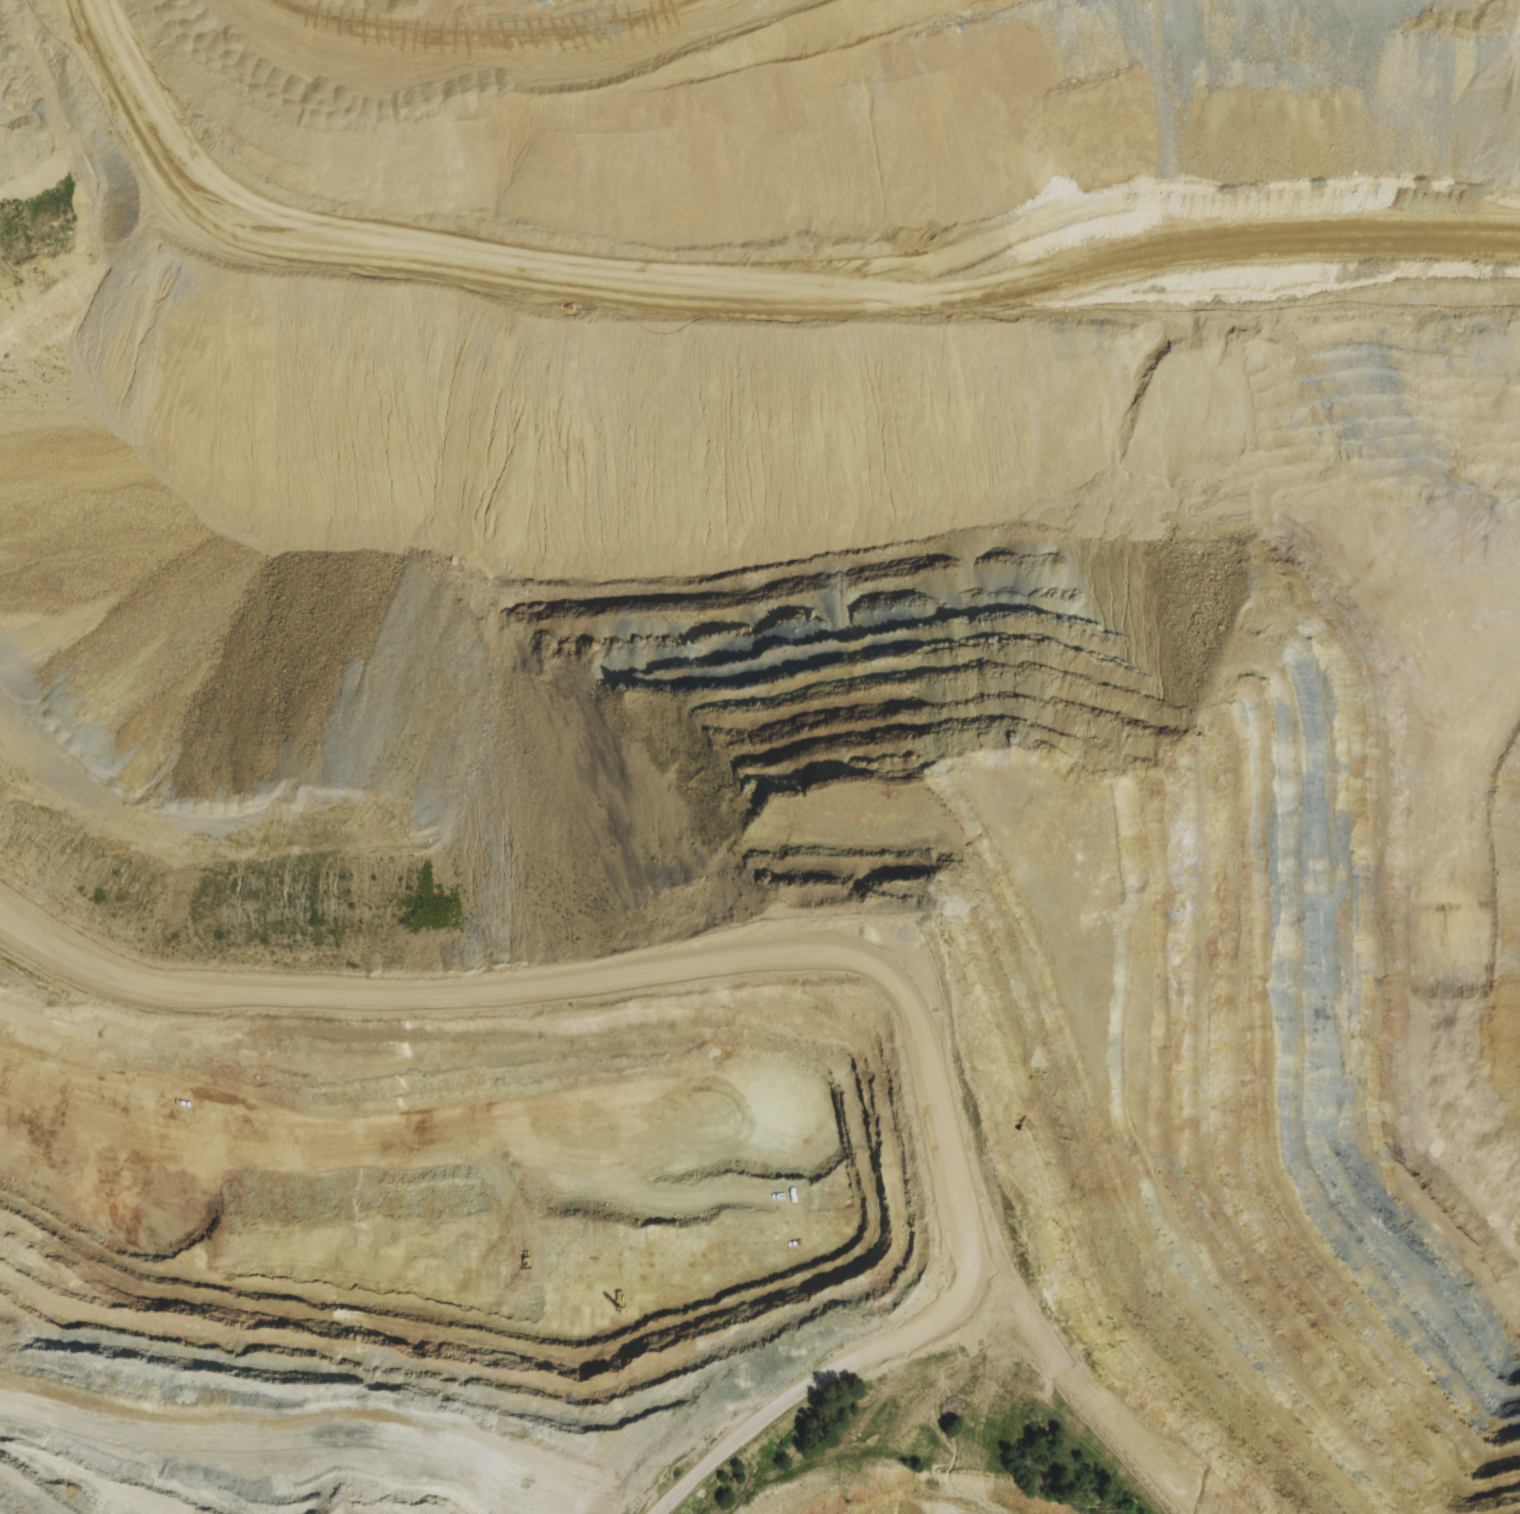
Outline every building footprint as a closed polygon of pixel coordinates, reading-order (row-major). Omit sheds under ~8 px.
[(488,1216),(486,1208),(474,1210),(476,1219),(488,1216)]
